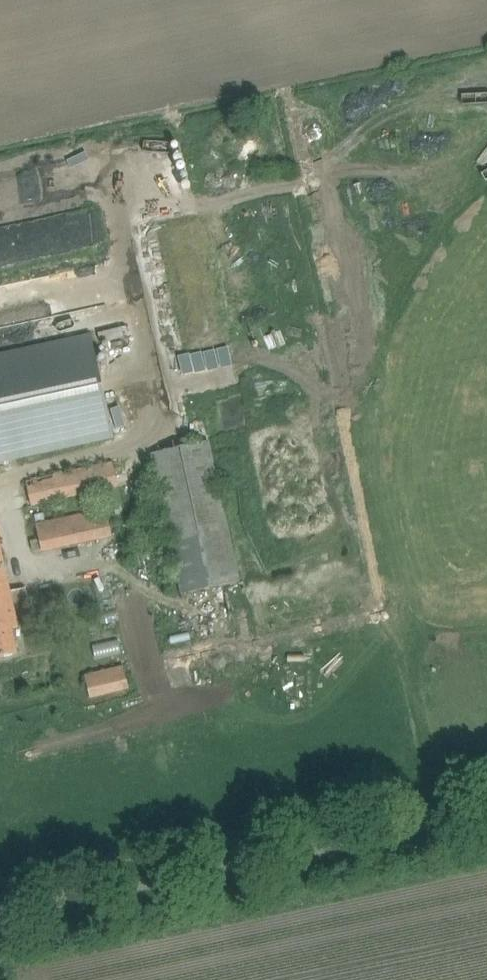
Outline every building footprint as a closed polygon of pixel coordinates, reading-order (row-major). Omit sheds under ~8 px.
[(37,271),(61,268),(60,257),(35,261),(37,271)] [(0,355),(0,460),(114,435),(92,335),(0,355)] [(209,441),(150,455),(179,594),(238,582),(209,441)] [(32,507),(46,504),(63,500),(98,492),(101,508),(122,504),(113,463),(26,481),(32,507)] [(107,509),(92,513),(98,540),(113,537),(107,509)] [(6,656),(14,654),(17,654),(12,628),(19,627),(15,608),(11,591),(0,541),(0,657),(6,656)] [(124,666),(85,676),(90,697),(129,688),(124,666)] [(232,690),(213,695),(216,707),(235,702),(232,690)]
